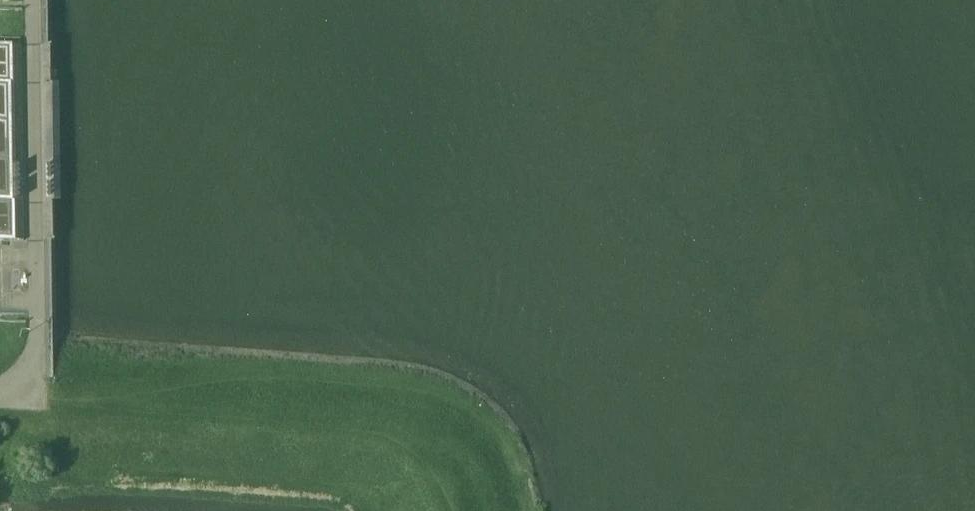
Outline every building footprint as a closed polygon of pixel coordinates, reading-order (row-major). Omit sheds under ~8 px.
[(19,45),(0,45),(0,241),(22,240),(19,45)]
